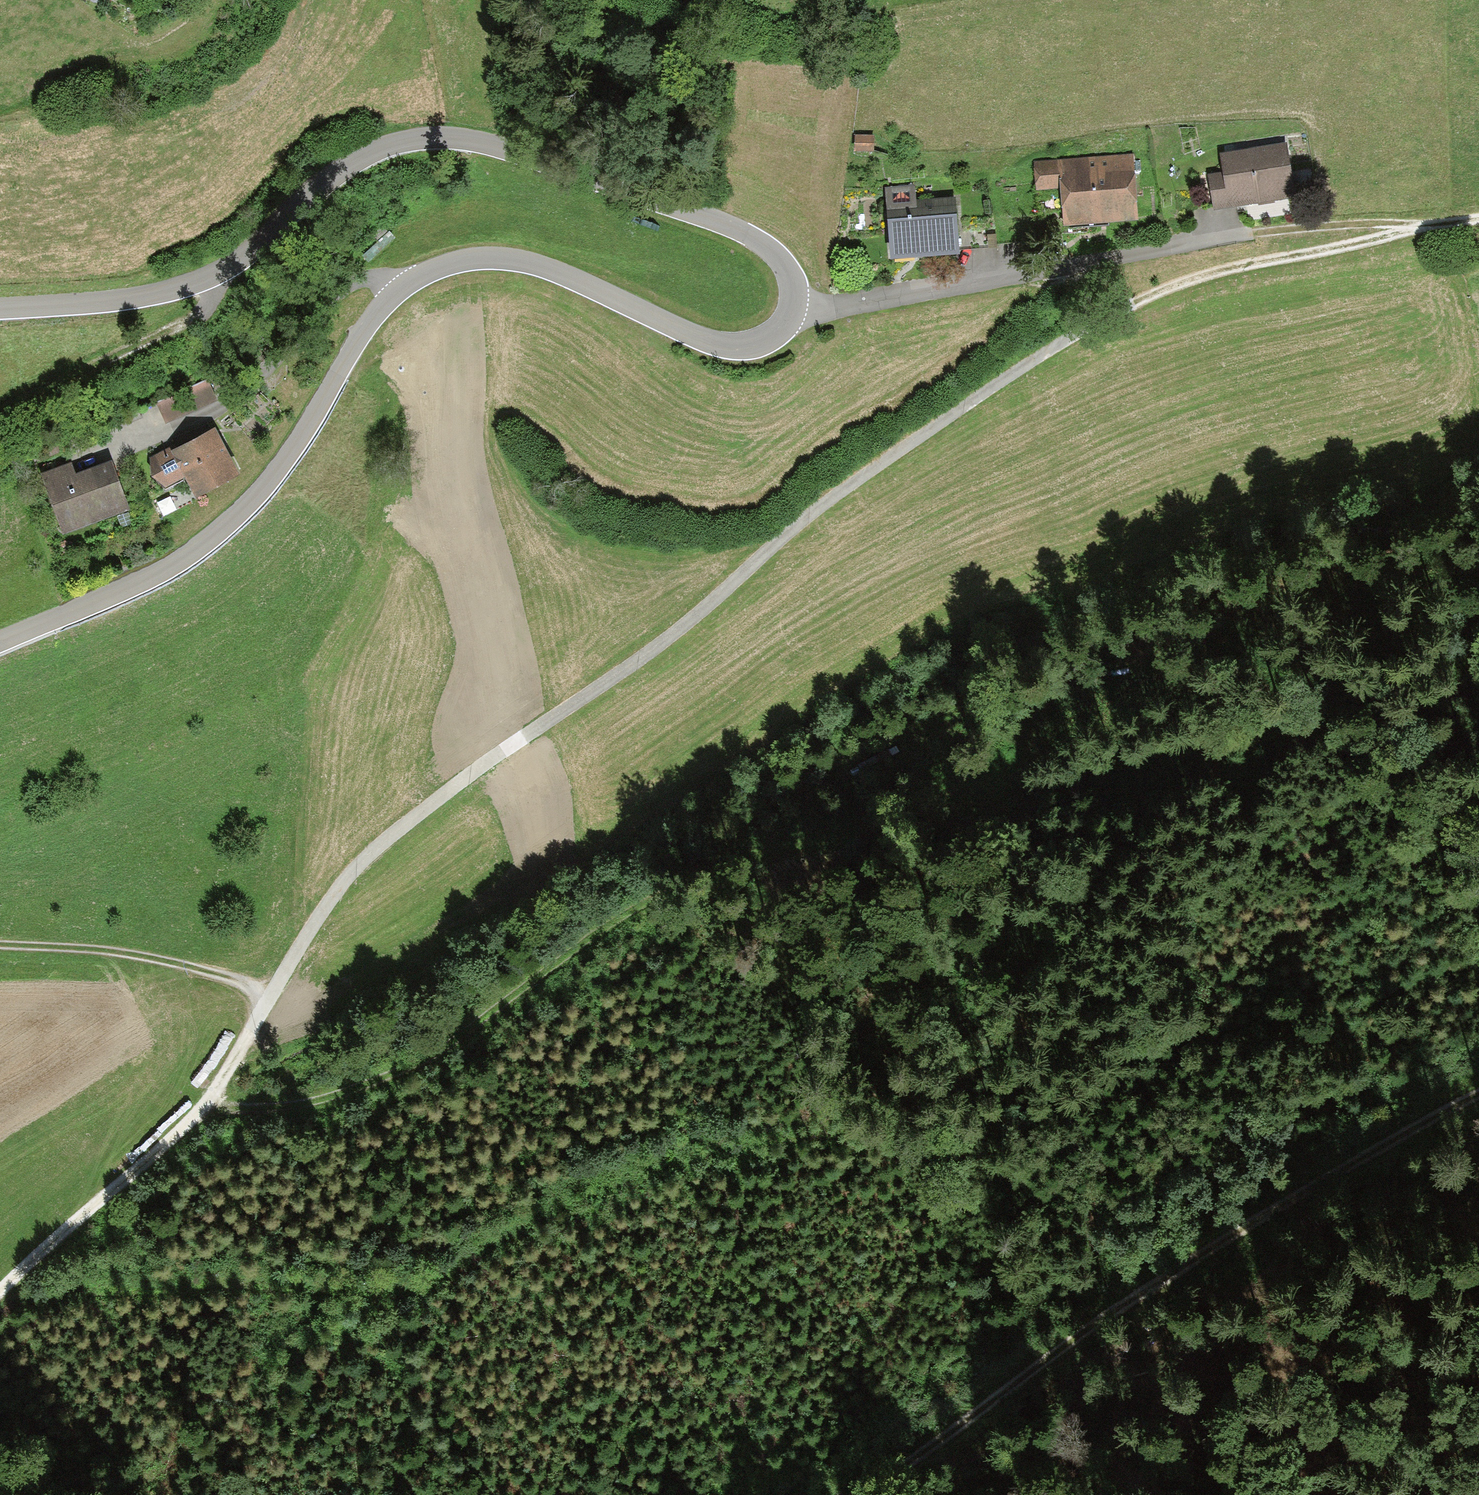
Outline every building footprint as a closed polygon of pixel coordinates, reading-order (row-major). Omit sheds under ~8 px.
[(1232,174),(1208,178),(1214,217),(1308,202),(1298,137),(1228,148),(1232,174)] [(1140,159),(1037,168),(1039,194),(1063,192),(1067,232),(1145,226),(1140,159)] [(922,184),(883,190),(896,269),(972,256),(962,195),(925,201),(922,184)] [(161,402),(169,419),(219,398),(212,380),(161,402)] [(218,430),(152,462),(165,489),(185,479),(195,499),(242,476),(218,430)] [(74,463),(43,475),(66,538),(131,514),(113,463),(78,475),(74,463)]
